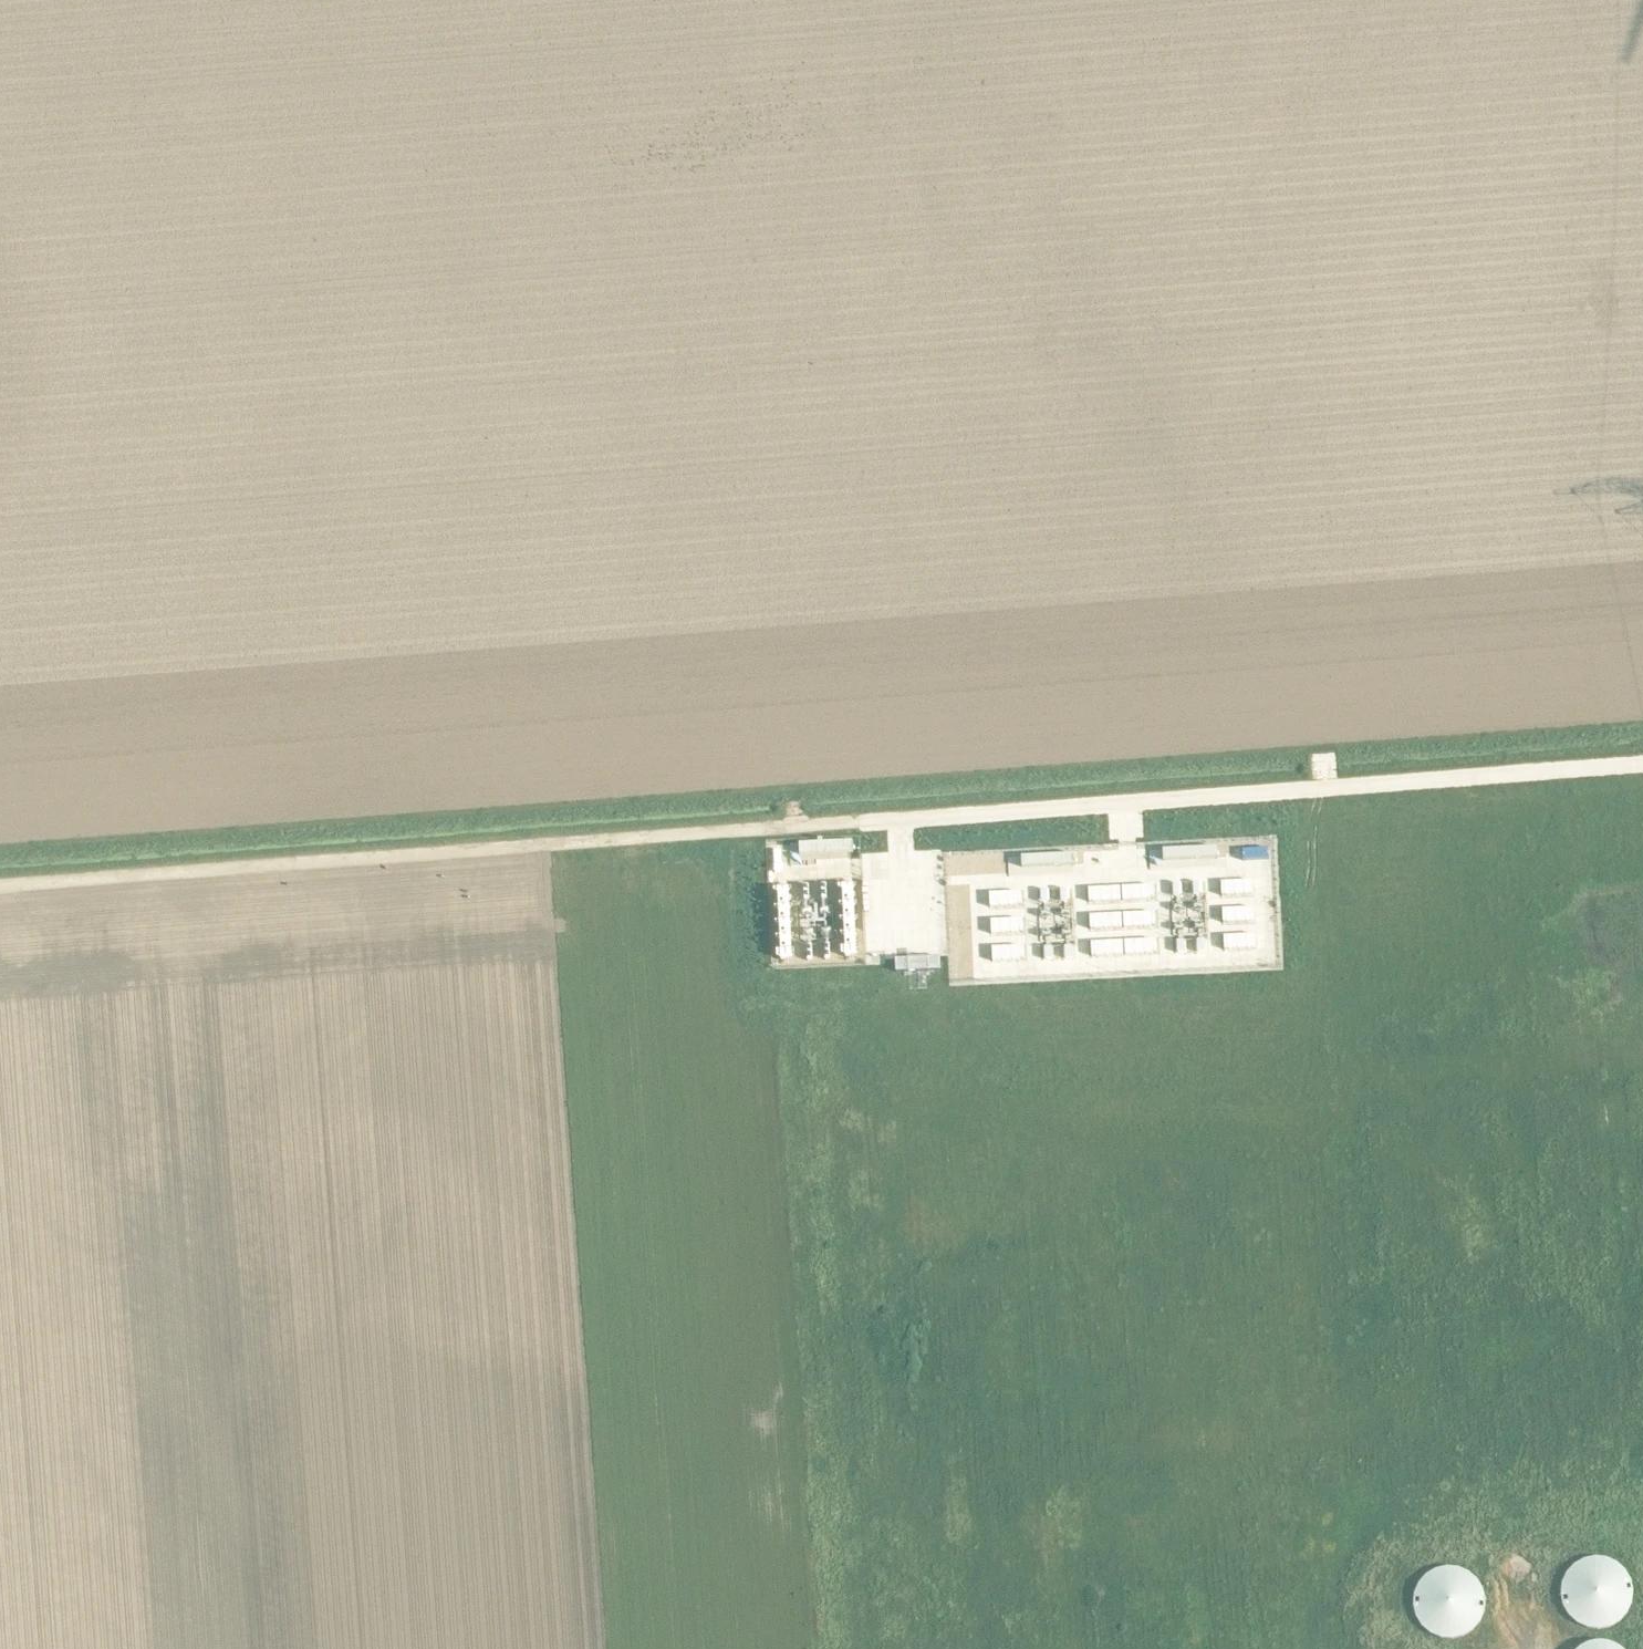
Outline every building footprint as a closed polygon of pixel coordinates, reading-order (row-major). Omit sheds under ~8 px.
[(799,854),(853,852),(852,841),(798,844),(799,854)] [(1216,847),(1162,851),(1163,862),(1217,857),(1216,847)] [(1022,867),(1075,865),(1075,854),(1022,856),(1022,867)] [(1193,882),(1194,895),(1202,895),(1202,882),(1193,882)] [(1253,882),(1221,883),(1222,897),(1254,896),(1253,882)] [(1173,883),(1174,896),(1183,896),(1182,883),(1173,883)] [(852,886),(841,886),(844,958),(856,958),(852,886)] [(1154,887),(1122,888),(1123,902),(1155,901),(1154,887)] [(1120,888),(1088,889),(1089,903),(1121,902),(1120,888)] [(788,889),(776,889),(779,962),(791,961),(788,889)] [(1040,890),(1041,903),(1050,902),(1049,889),(1040,890)] [(1060,889),(1061,902),(1069,902),(1069,889),(1060,889)] [(1021,893),(989,894),(989,908),(1021,907),(1021,893)] [(1255,909),(1223,910),(1223,924),(1255,923),(1255,909)] [(1156,914),(1124,915),(1124,929),(1156,928),(1156,914)] [(1122,915),(1090,916),(1090,930),(1122,929),(1122,915)] [(1022,921),(990,922),(991,935),(1023,934),(1022,921)] [(1256,936),(1224,937),(1224,951),(1256,950),(1256,936)] [(1205,952),(1204,940),(1196,940),(1196,952),(1205,952)] [(1157,941),(1125,942),(1125,956),(1157,955),(1157,941)] [(1185,953),(1185,941),(1176,941),(1176,953),(1185,953)] [(1122,942),(1090,943),(1091,957),(1123,956),(1122,942)] [(1023,947),(991,948),(992,962),(1024,961),(1023,947)] [(1051,947),(1042,948),(1043,960),(1052,960),(1051,947)] [(1071,947),(1063,947),(1063,959),(1072,959),(1071,947)] [(1596,1556),(1589,1557),(1585,1558),(1581,1560),(1577,1562),(1573,1564),(1569,1568),(1566,1573),(1563,1577),(1561,1582),(1560,1588),(1560,1593),(1560,1597),(1561,1603),(1563,1607),(1565,1612),(1568,1616),(1572,1620),(1577,1624),(1581,1626),(1586,1628),(1591,1629),(1597,1629),(1602,1629),(1608,1627),(1613,1625),(1618,1622),(1622,1619),(1626,1614),(1628,1610),(1631,1605),(1632,1601),(1633,1596),(1633,1592),(1632,1586),(1631,1581),(1629,1577),(1627,1573),(1623,1568),(1620,1565),(1616,1562),(1611,1559),(1606,1558),(1602,1557),(1596,1556)] [(1451,1570),(1444,1570),(1440,1571),(1436,1573),(1433,1575),(1430,1577),(1426,1581),(1423,1585),(1420,1589),(1418,1594),(1417,1599),(1417,1604),(1417,1608),(1418,1613),(1420,1617),(1422,1621),(1425,1625),(1428,1629),(1433,1632),(1437,1634),(1442,1636),(1446,1637),(1452,1638),(1457,1637),(1461,1636),(1466,1634),(1471,1631),(1475,1628),(1478,1623),(1481,1619),(1483,1615),(1484,1611),(1485,1607),(1485,1603),(1484,1597),(1483,1593),(1482,1589),(1479,1585),(1476,1581),(1473,1578),(1469,1575),(1464,1573),(1460,1571),(1457,1570),(1451,1570)]
